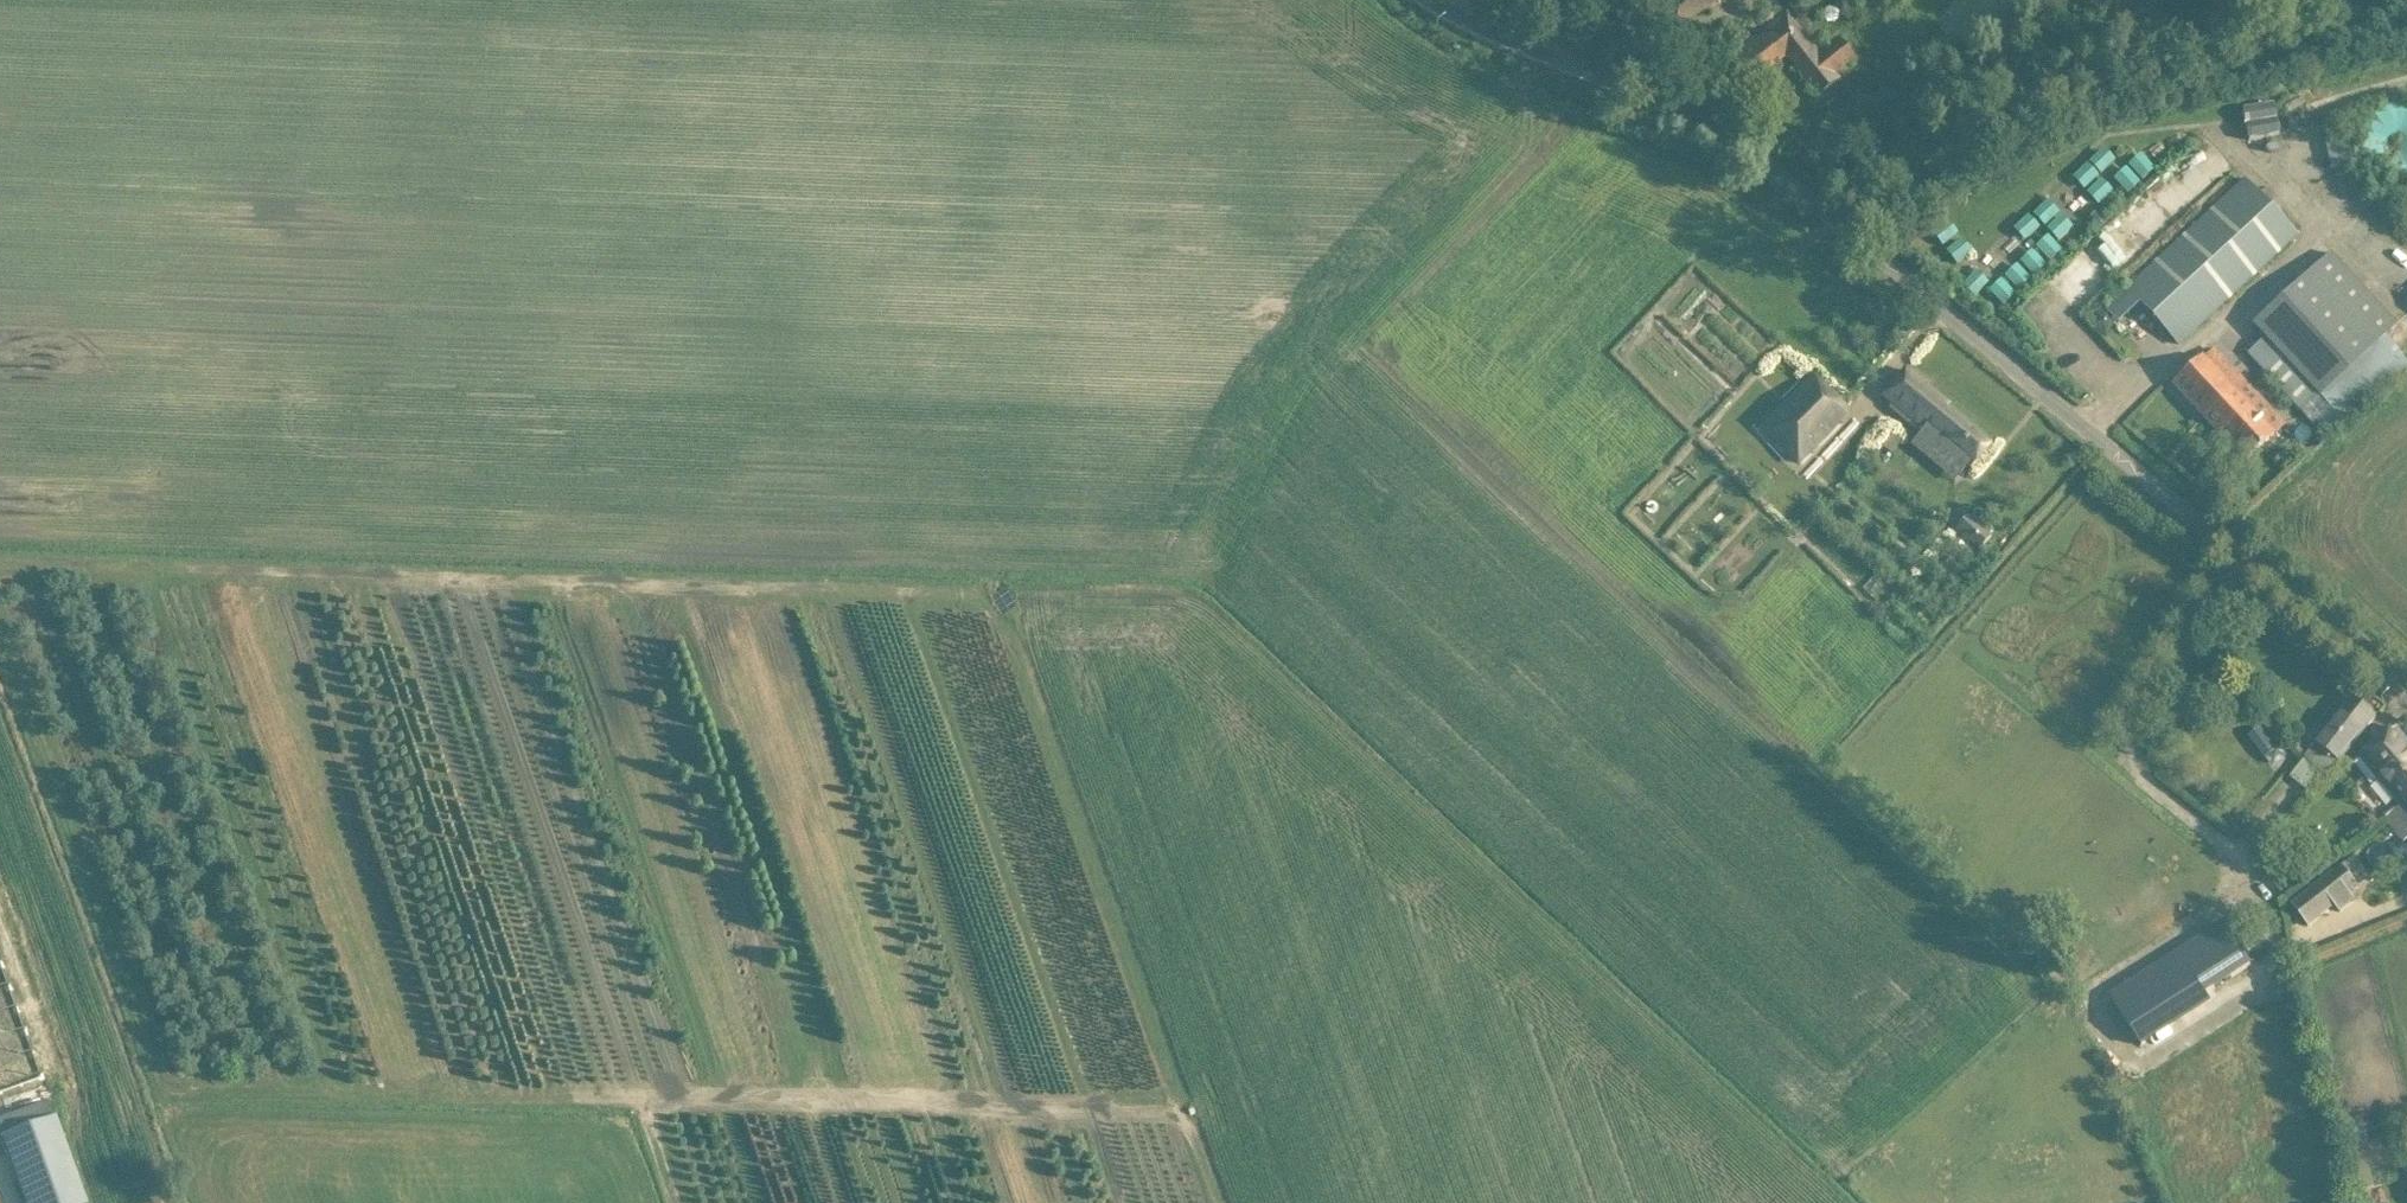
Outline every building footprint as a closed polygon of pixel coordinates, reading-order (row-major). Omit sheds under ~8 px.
[(1725,0),(1668,0),(1663,3),(1682,30),(1725,0)] [(1785,54),(1817,92),(1856,60),(1841,41),(1819,59),(1782,14),(1703,80),(1723,105),(1785,54)] [(2249,107),(2252,137),(2283,133),(2280,103),(2249,107)] [(2359,143),(2361,155),(2367,166),(2375,174),(2386,179),(2397,181),(2406,180),(2406,107),(2397,105),(2386,107),(2375,113),(2367,121),(2361,132),(2359,143)] [(1782,146),(1801,160),(1808,150),(1788,136),(1782,146)] [(2243,182),(2127,289),(2179,345),(2295,238),(2243,182)] [(2252,323),(2266,338),(2318,396),(2396,325),(2330,253),(2252,323)] [(2189,368),(2172,384),(2245,463),(2273,436),(2285,426),(2259,398),(2248,409),(2201,358),(2189,368)] [(1965,464),(1971,469),(1977,462),(1992,444),(1949,408),(1905,371),(1884,397),(1919,426),(1922,428),(1965,464)] [(1831,411),(1840,402),(1814,377),(1763,429),(1798,464),(1841,421),(1831,411)] [(1956,529),(1980,551),(1991,538),(1967,516),(1956,529)] [(2354,698),(2305,759),(2329,777),(2377,716),(2354,698)] [(2379,743),(2360,758),(2400,806),(2402,807),(2406,803),(2406,740),(2397,728),(2379,743)] [(2402,807),(2400,806),(2385,819),(2403,842),(2406,839),(2406,803),(2402,807)] [(2342,865),(2292,905),(2310,926),(2336,905),(2342,913),(2357,901),(2352,895),(2361,888),(2342,865)] [(2176,954),(2202,996),(2252,964),(2226,923),(2176,954)] [(27,1075),(0,1001),(0,1084),(27,1075)] [(3,1138),(10,1157),(26,1202),(87,1202),(64,1137),(57,1118),(3,1138)]
